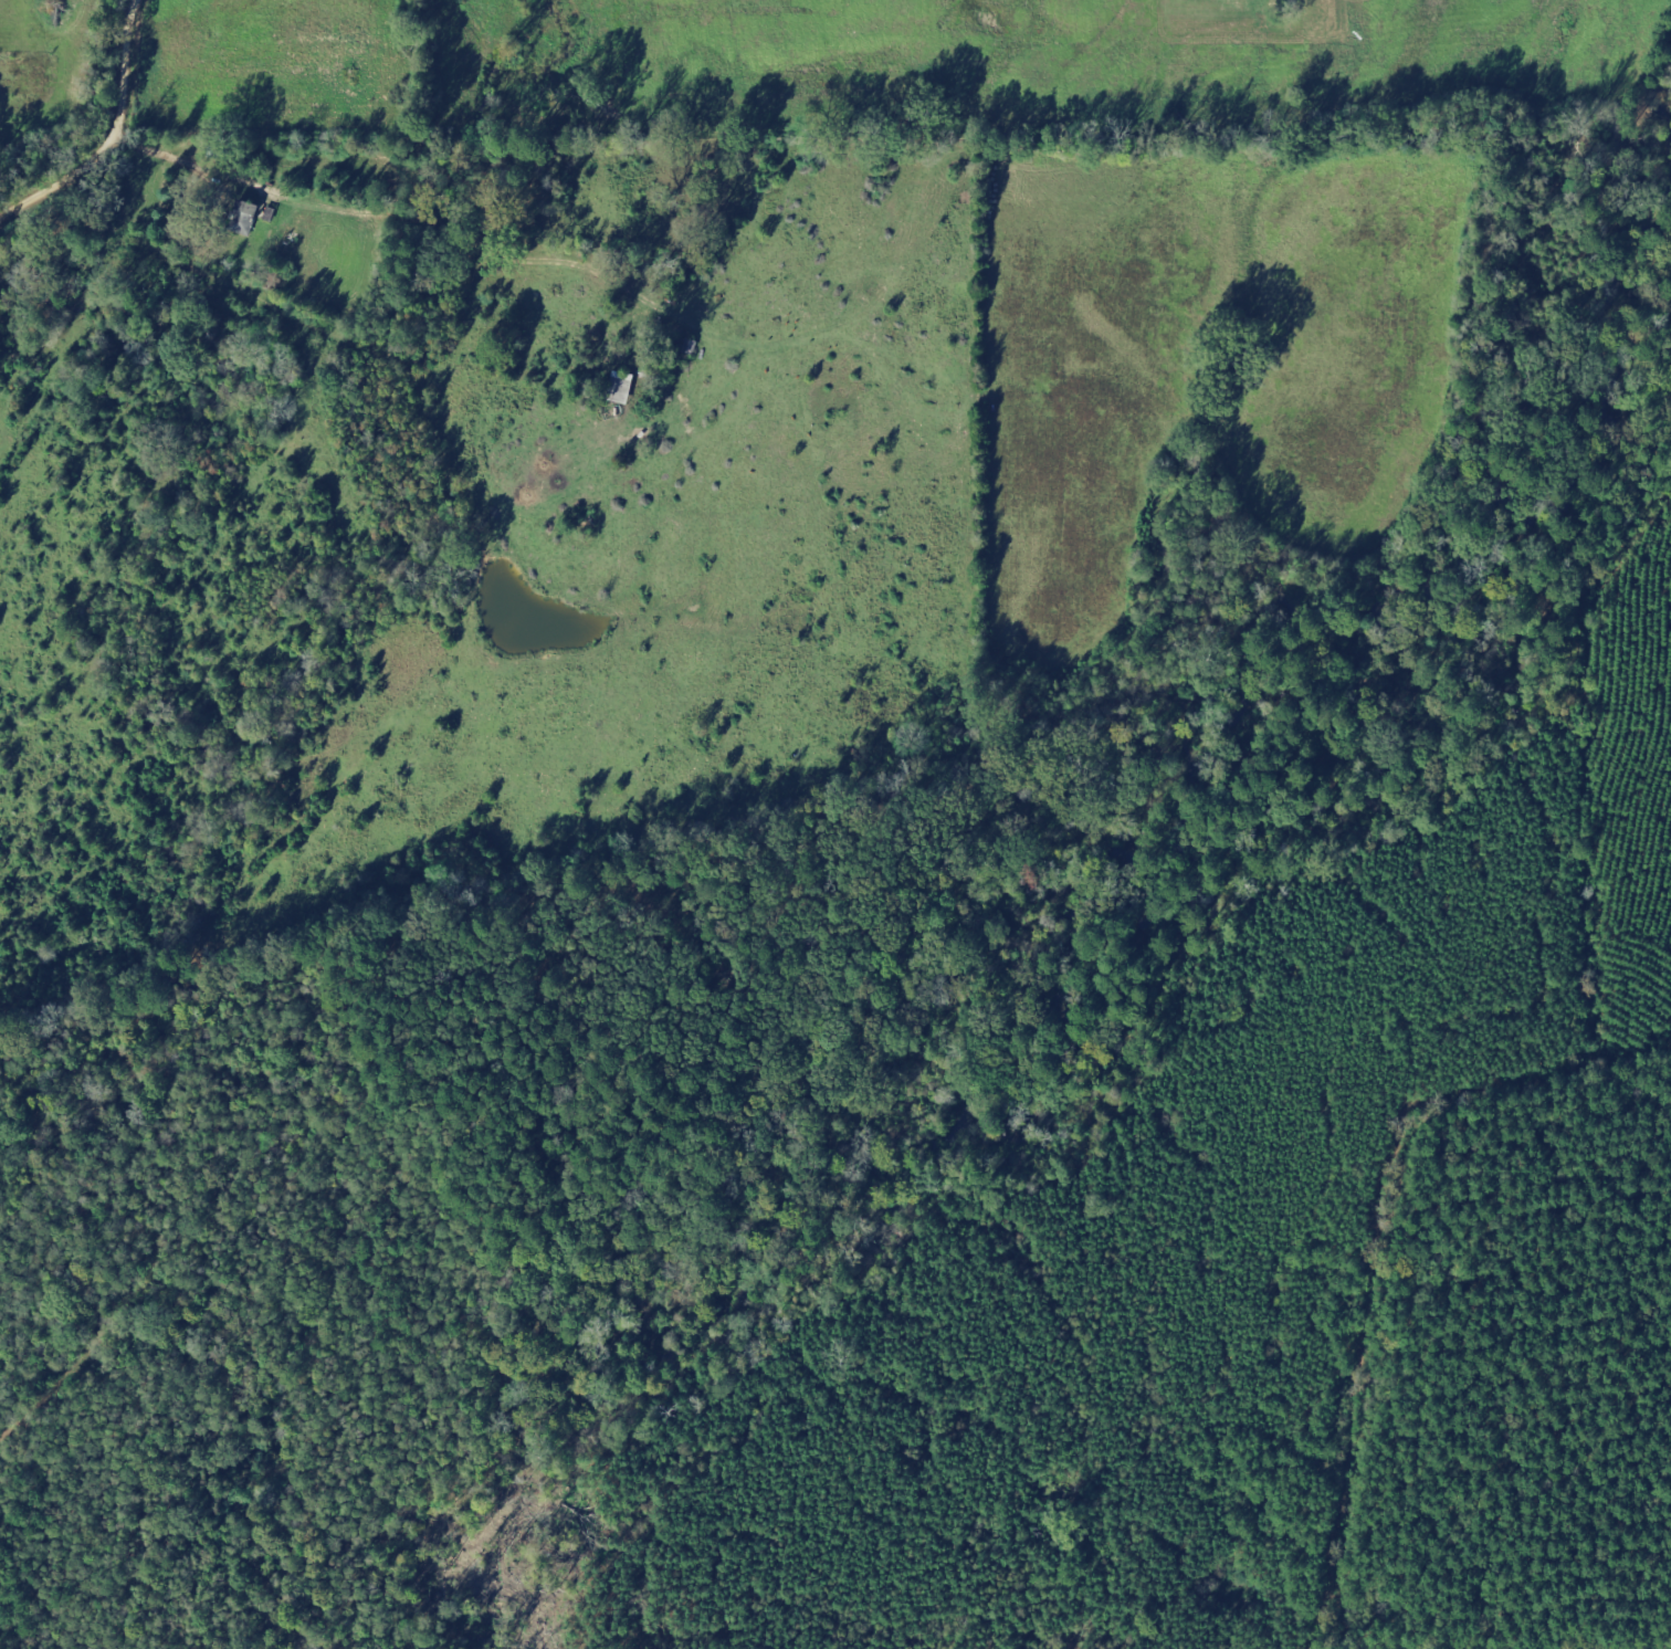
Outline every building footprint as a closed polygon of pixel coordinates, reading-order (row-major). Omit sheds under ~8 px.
[(263,205),(241,200),(235,232),(257,237),(263,205)]
